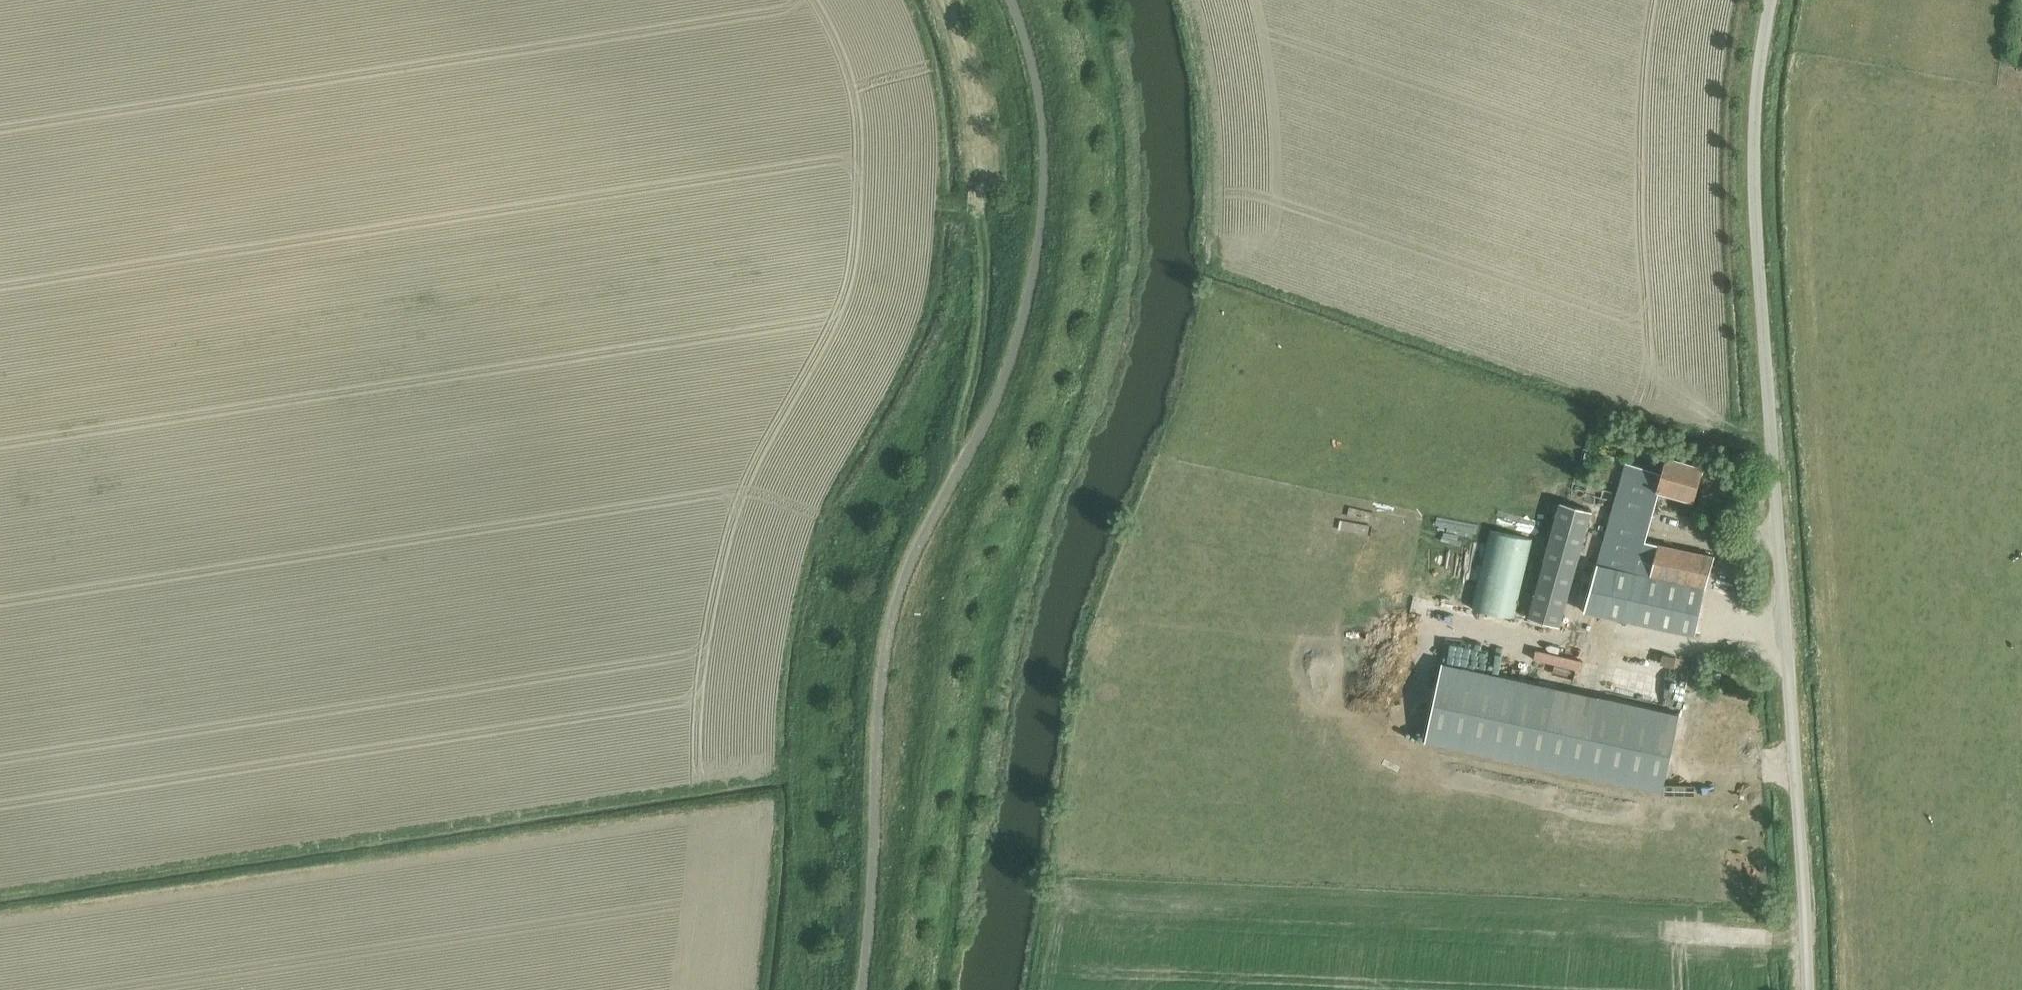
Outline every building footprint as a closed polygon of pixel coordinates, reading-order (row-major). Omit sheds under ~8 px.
[(1659,490),(1693,500),(1703,466),(1665,454),(1660,473),(1626,463),(1604,536),(1586,609),(1694,634),(1714,555),(1693,549),(1691,555),(1644,540),(1659,490)] [(1585,494),(1610,500),(1612,491),(1604,489),(1605,484),(1589,479),(1585,494)] [(1561,500),(1529,616),(1559,625),(1591,508),(1561,500)] [(1489,530),(1472,608),(1514,617),(1531,540),(1489,530)] [(1445,662),(1427,740),(1662,792),(1679,713),(1445,662)]
